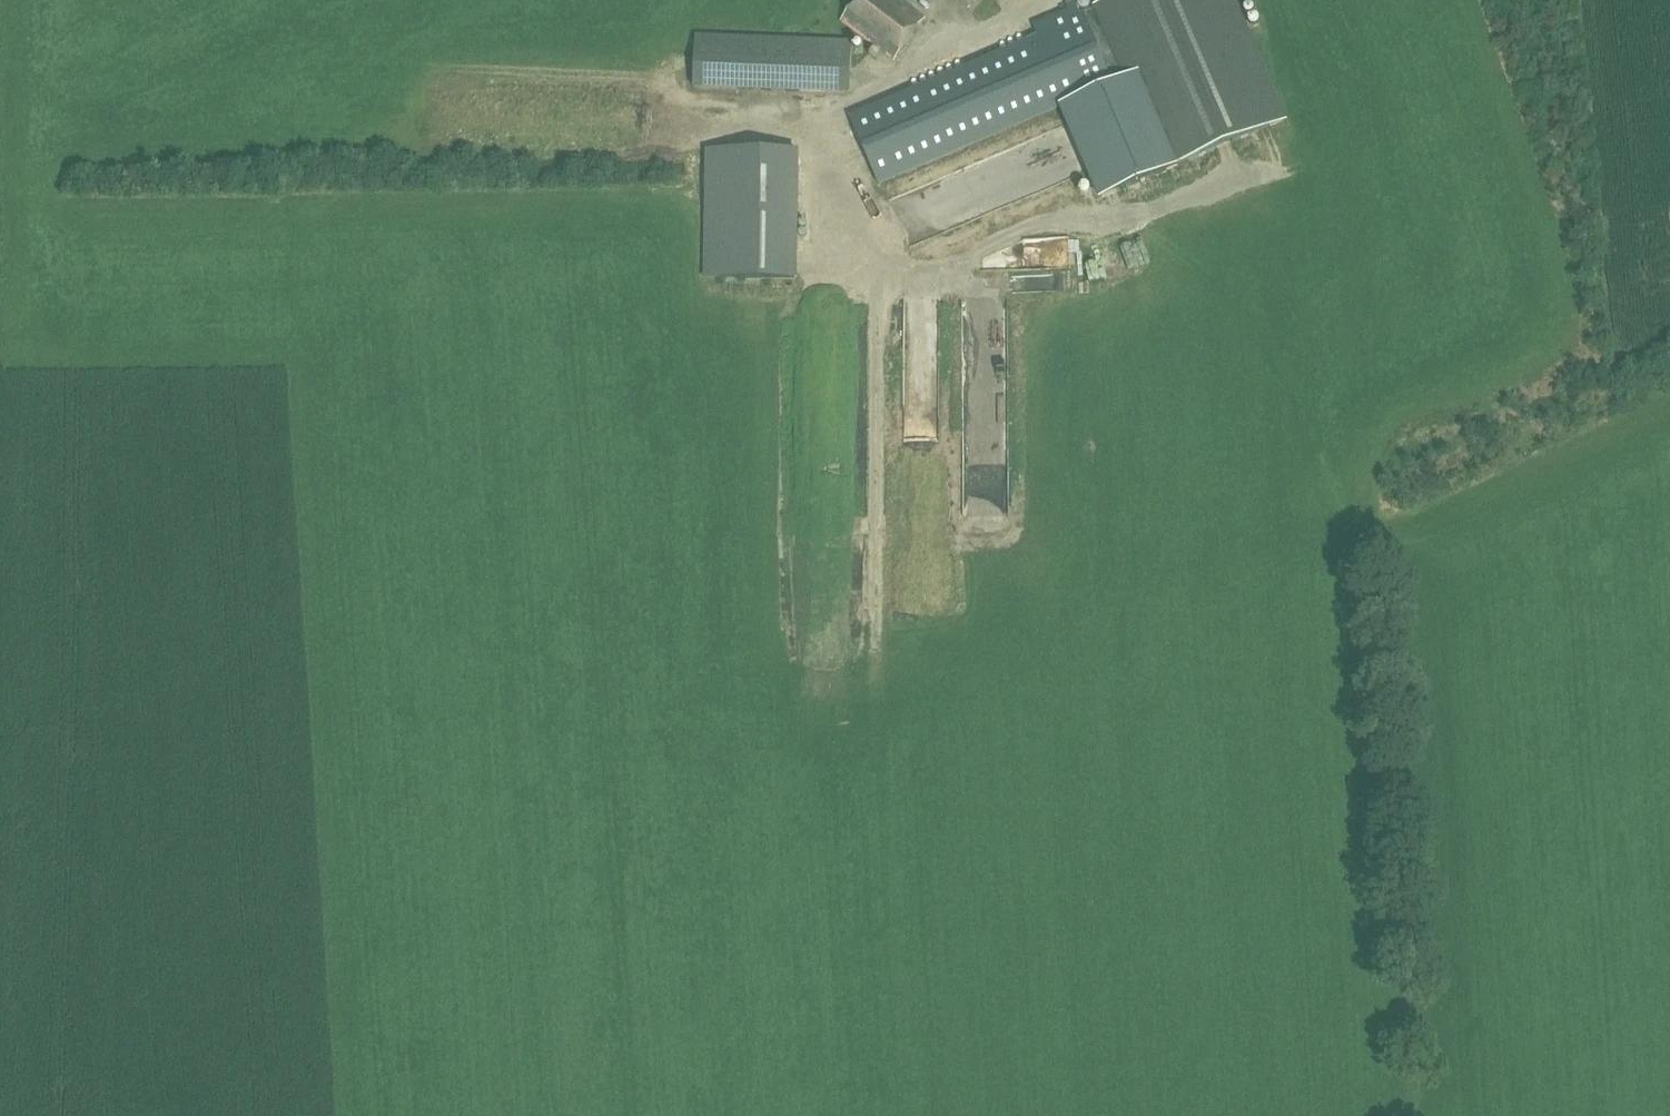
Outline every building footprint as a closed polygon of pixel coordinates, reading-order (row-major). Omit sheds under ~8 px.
[(841,20),(894,60),(925,18),(901,0),(856,0),(841,20)] [(1288,120),(1237,0),(1106,0),(1090,7),(1092,11),(1084,15),(1080,4),(1032,24),(1036,35),(849,117),(879,184),(1057,109),(1097,201),(1288,120)] [(694,88),(801,92),(801,103),(826,103),(825,93),(852,94),(854,38),(697,33),(694,88)] [(802,150),(713,147),(709,274),(797,277),(802,150)]
